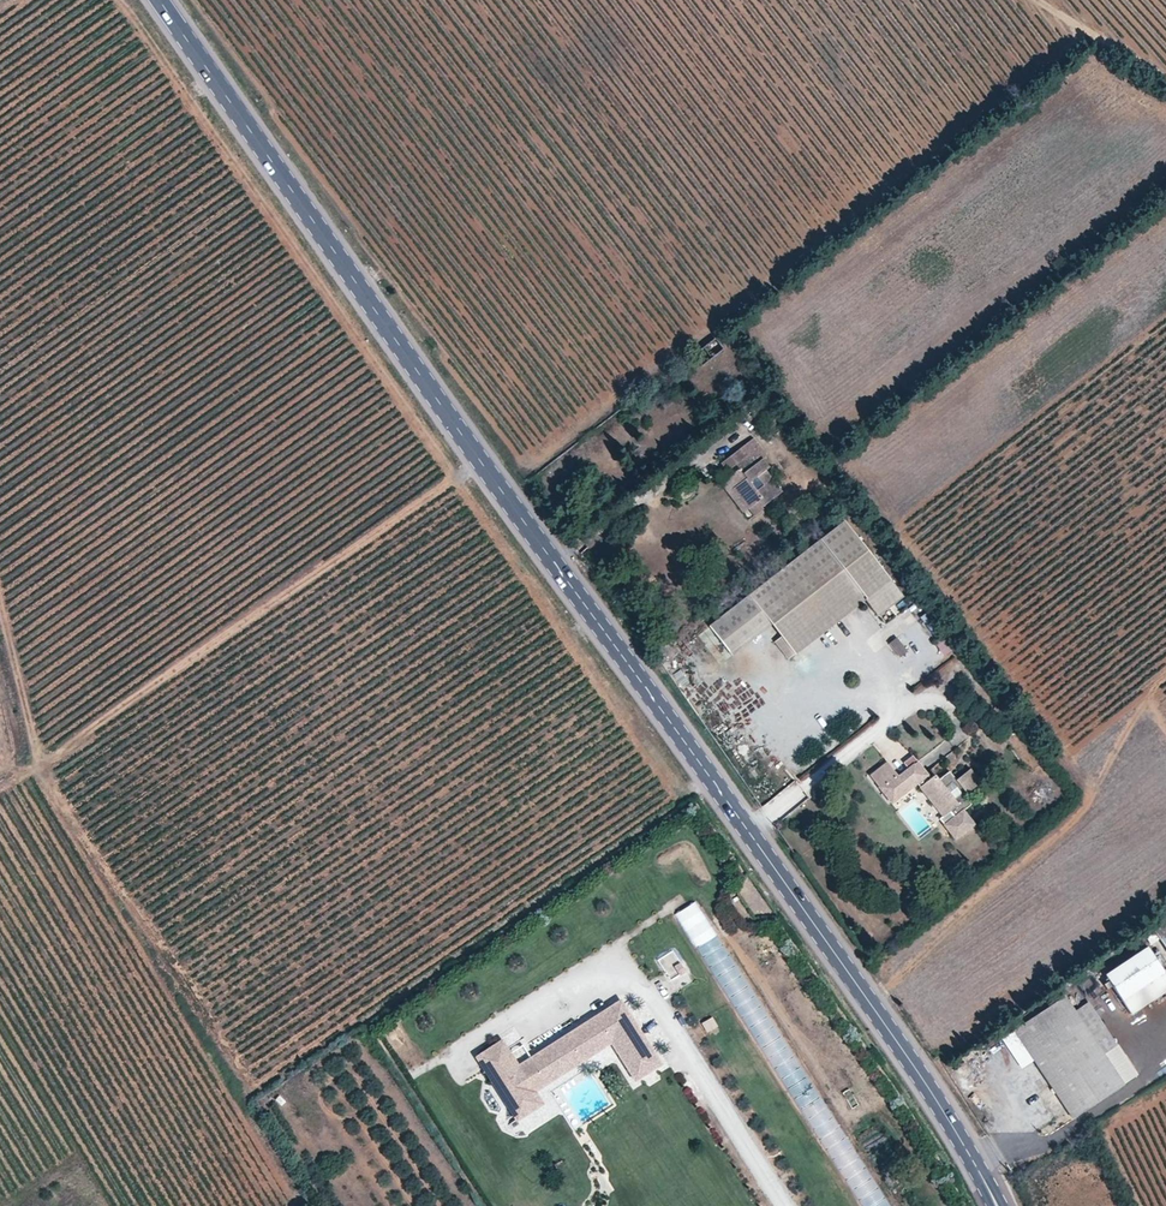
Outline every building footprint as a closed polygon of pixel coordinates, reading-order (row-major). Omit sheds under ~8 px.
[(732,487),(746,507),(756,500),(760,505),(779,491),(764,469),(767,466),(760,457),(764,454),(753,439),(722,464),(731,478),(721,484),(726,491),(732,487)] [(741,511),(746,507),(732,487),(726,491),(741,511)] [(896,592),(832,511),(692,622),(717,654),(758,622),(784,654),(857,596),(870,612),(896,592)] [(942,632),(932,640),(943,654),(953,647),(942,632)] [(901,648),(889,633),(881,640),(893,655),(901,648)] [(929,765),(952,747),(947,740),(923,758),(929,765)] [(886,759),(869,773),(892,801),(929,771),(916,755),(896,771),(886,759)] [(969,766),(955,778),(967,792),(981,781),(969,766)] [(933,772),(917,785),(941,814),(957,801),(933,772)] [(792,782),(786,787),(796,799),(802,794),(792,782)] [(961,807),(942,823),(956,840),(975,825),(961,807)] [(701,896),(676,911),(773,1074),(790,1064),(806,1091),(795,1098),(806,1116),(817,1109),(830,1130),(832,1128),(846,1150),(834,1157),(863,1205),(886,1205),(701,896)] [(1150,930),(1165,954),(1165,920),(1150,930)] [(674,979),(678,987),(689,983),(675,950),(658,957),(668,981),(674,979)] [(1148,951),(1105,979),(1128,1015),(1165,990),(1165,979),(1148,951)] [(1014,1030),(1072,1119),(1136,1077),(1087,1003),(1073,1012),(1064,997),(1014,1030)] [(500,1039),(474,1055),(514,1120),(542,1103),(533,1088),(608,1041),(632,1080),(660,1063),(620,999),(515,1064),(500,1039)] [(712,1016),(700,1022),(706,1032),(717,1026),(712,1016)] [(848,1082),(841,1087),(851,1101),(857,1097),(848,1082)]
